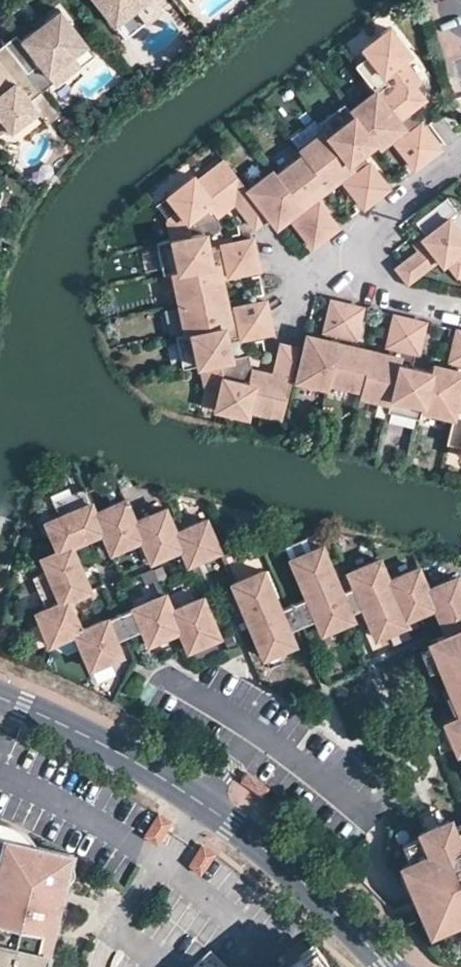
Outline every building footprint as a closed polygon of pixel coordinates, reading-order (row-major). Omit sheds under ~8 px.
[(115,23),(129,12),(141,14),(157,1),(157,0),(97,0),(115,23)] [(89,46),(59,8),(44,20),(36,26),(20,38),(16,33),(4,43),(29,74),(43,93),(55,83),(58,87),(73,75),(65,64),(89,46)] [(44,20),(41,15),(32,21),(36,26),(44,20)] [(406,68),(399,59),(402,57),(409,52),(388,26),(361,46),(367,53),(354,63),(374,88),(408,133),(421,123),(409,109),(424,97),(413,83),(419,79),(408,66),(406,68)] [(4,43),(0,46),(0,131),(12,133),(39,112),(31,102),(43,93),(29,74),(4,43)] [(97,56),(89,46),(65,64),(73,75),(97,56)] [(408,66),(402,57),(399,59),(406,68),(408,66)] [(408,133),(374,88),(349,108),(373,140),(388,128),(393,134),(398,140),(396,142),(410,160),(415,166),(427,156),(408,133)] [(347,106),(343,101),(317,121),(322,126),(347,106)] [(349,108),(347,106),(322,126),(323,128),(376,196),(388,187),(383,180),(369,162),(368,164),(358,152),(373,140),(349,108)] [(439,147),(421,123),(408,133),(427,156),(439,147)] [(376,196),(323,128),(298,148),(301,152),(322,179),(337,168),(342,174),(347,180),(345,181),(359,199),(363,205),(376,196)] [(393,134),(388,128),(373,140),(378,146),(393,134)] [(322,179),(301,152),(276,172),(325,236),(337,226),(332,220),(318,202),(316,203),(312,197),(307,191),(322,179)] [(246,187),(223,157),(196,178),(192,173),(166,193),(179,210),(167,220),(171,238),(204,231),(208,230),(205,218),(214,212),(216,215),(235,200),(242,210),(254,226),(268,215),(246,187)] [(276,172),(272,167),(246,187),(268,215),(271,219),(286,207),(291,213),(296,219),(294,221),(308,239),(313,245),(325,236),(276,172)] [(342,174),(337,168),(322,179),(327,185),(342,174)] [(327,185),(322,179),(307,191),(312,197),(327,185)] [(447,215),(456,209),(444,194),(413,219),(423,232),(420,235),(425,242),(417,249),(394,265),(406,280),(436,256),(440,262),(444,259),(455,273),(460,268),(460,249),(459,247),(460,245),(460,233),(447,215)] [(291,213),(286,207),(271,219),(276,225),(291,213)] [(219,228),(216,215),(214,212),(205,218),(208,230),(219,228)] [(171,238),(162,240),(168,271),(171,270),(255,253),(252,238),(233,242),(222,244),(222,246),(207,249),(204,231),(171,238)] [(425,242),(420,235),(411,242),(417,249),(425,242)] [(168,271),(162,240),(155,241),(162,272),(168,271)] [(255,253),(171,270),(177,302),(217,294),(213,275),(220,274),(228,272),(228,274),(251,270),(258,268),(255,253)] [(224,292),(220,274),(213,275),(217,294),(224,292)] [(228,310),(224,292),(217,294),(220,312),(228,310)] [(220,312),(217,294),(177,302),(184,333),(268,315),(265,300),(257,302),(235,307),(235,309),(228,310),(220,312)] [(328,380),(347,303),(331,299),(329,307),(325,329),(327,330),(325,337),(323,345),(304,340),(303,348),(295,379),(327,386),(328,380)] [(367,355),(349,351),(350,344),(352,336),(355,337),(360,314),(362,306),(347,303),(328,380),(360,388),(367,355)] [(386,359),(367,355),(360,388),(358,394),(390,401),(409,318),(394,314),(393,322),(387,344),(389,345),(388,352),(386,359)] [(184,333),(181,333),(188,365),(199,363),(230,356),(226,338),(241,335),(241,337),(254,334),(271,331),(268,315),(184,333)] [(430,370),(412,366),(415,351),(417,351),(423,329),(424,321),(409,318),(390,401),(389,403),(421,411),(421,408),(430,370)] [(457,329),(455,337),(450,359),(452,360),(450,367),(449,374),(430,370),(421,408),(452,416),(460,380),(460,330),(457,329)] [(188,365),(181,333),(175,335),(181,366),(188,365)] [(325,337),(306,333),(304,340),(323,345),(325,337)] [(291,377),(298,347),(281,343),(277,360),(274,373),(251,368),(250,372),(239,369),(236,355),(230,356),(199,363),(204,384),(219,388),(214,408),(246,416),(248,410),(281,418),(291,377)] [(369,348),(350,344),(349,351),(367,355),(369,348)] [(388,352),(369,348),(367,355),(386,359),(388,352)] [(251,368),(248,353),(236,355),(239,369),(250,372),(251,368)] [(450,367),(432,363),(430,370),(449,374),(450,367)] [(452,416),(446,442),(460,445),(460,380),(452,416)] [(421,411),(389,403),(388,410),(419,417),(421,411)] [(89,589),(70,543),(101,530),(110,550),(140,537),(150,559),(181,546),(187,562),(218,549),(205,518),(175,531),(164,507),(134,520),(125,498),(94,511),(84,487),(53,500),(59,514),(45,520),(57,549),(41,556),(47,570),(33,576),(46,606),(36,610),(48,642),(74,631),(90,666),(121,653),(115,639),(106,618),(80,628),(67,598),(89,589)] [(349,611),(340,589),(321,544),(290,557),(306,596),(315,616),(321,631),(352,618),(349,611)] [(455,574),(426,587),(417,565),(387,577),(378,556),(347,569),(353,583),(362,605),(375,635),(406,622),(404,617),(434,604),(445,632),(436,636),(438,641),(446,661),(455,682),(460,696),(460,587),(455,574)] [(279,608),(263,569),(232,582),(263,655),(294,642),(288,628),(279,608)] [(362,605),(353,583),(340,589),(349,611),(362,605)] [(202,596),(171,609),(165,592),(164,592),(132,606),(142,627),(148,642),(179,629),(188,648),(219,635),(202,596)] [(315,616),(306,596),(279,608),(288,628),(315,616)] [(142,627),(132,606),(106,618),(115,639),(142,627)] [(446,661),(438,641),(418,649),(427,669),(446,661)] [(455,682),(440,688),(451,714),(460,710),(460,696),(455,682)] [(451,714),(442,718),(444,723),(453,745),(455,750),(458,749),(460,747),(460,710),(451,714)] [(453,745),(444,723),(430,729),(439,751),(453,745)] [(444,819),(437,804),(417,813),(424,828),(444,819)] [(161,816),(146,838),(159,846),(173,825),(161,816)] [(458,839),(452,825),(449,817),(444,819),(424,828),(419,830),(421,834),(429,853),(431,859),(436,857),(456,848),(460,846),(458,839)] [(69,852),(38,844),(29,834),(15,824),(0,819),(0,837),(2,837),(0,847),(0,966),(42,966),(69,852)] [(452,825),(458,839),(460,838),(460,821),(452,825)] [(429,853),(421,834),(402,842),(410,861),(429,853)] [(458,839),(460,846),(456,848),(436,857),(431,859),(429,853),(410,861),(401,865),(417,901),(426,897),(437,923),(460,913),(460,838),(458,839)] [(205,847),(191,866),(201,876),(217,856),(205,847)] [(53,960),(55,958),(56,954),(57,949),(56,946),(62,921),(64,918),(66,914),(66,909),(65,907),(71,882),(73,879),(75,875),(75,870),(74,868),(76,854),(69,852),(42,966),(51,966),(53,960)] [(325,955),(314,940),(299,951),(303,956),(310,966),(320,959),(325,955)] [(320,959),(310,966),(303,956),(289,966),(327,966),(320,959)]
